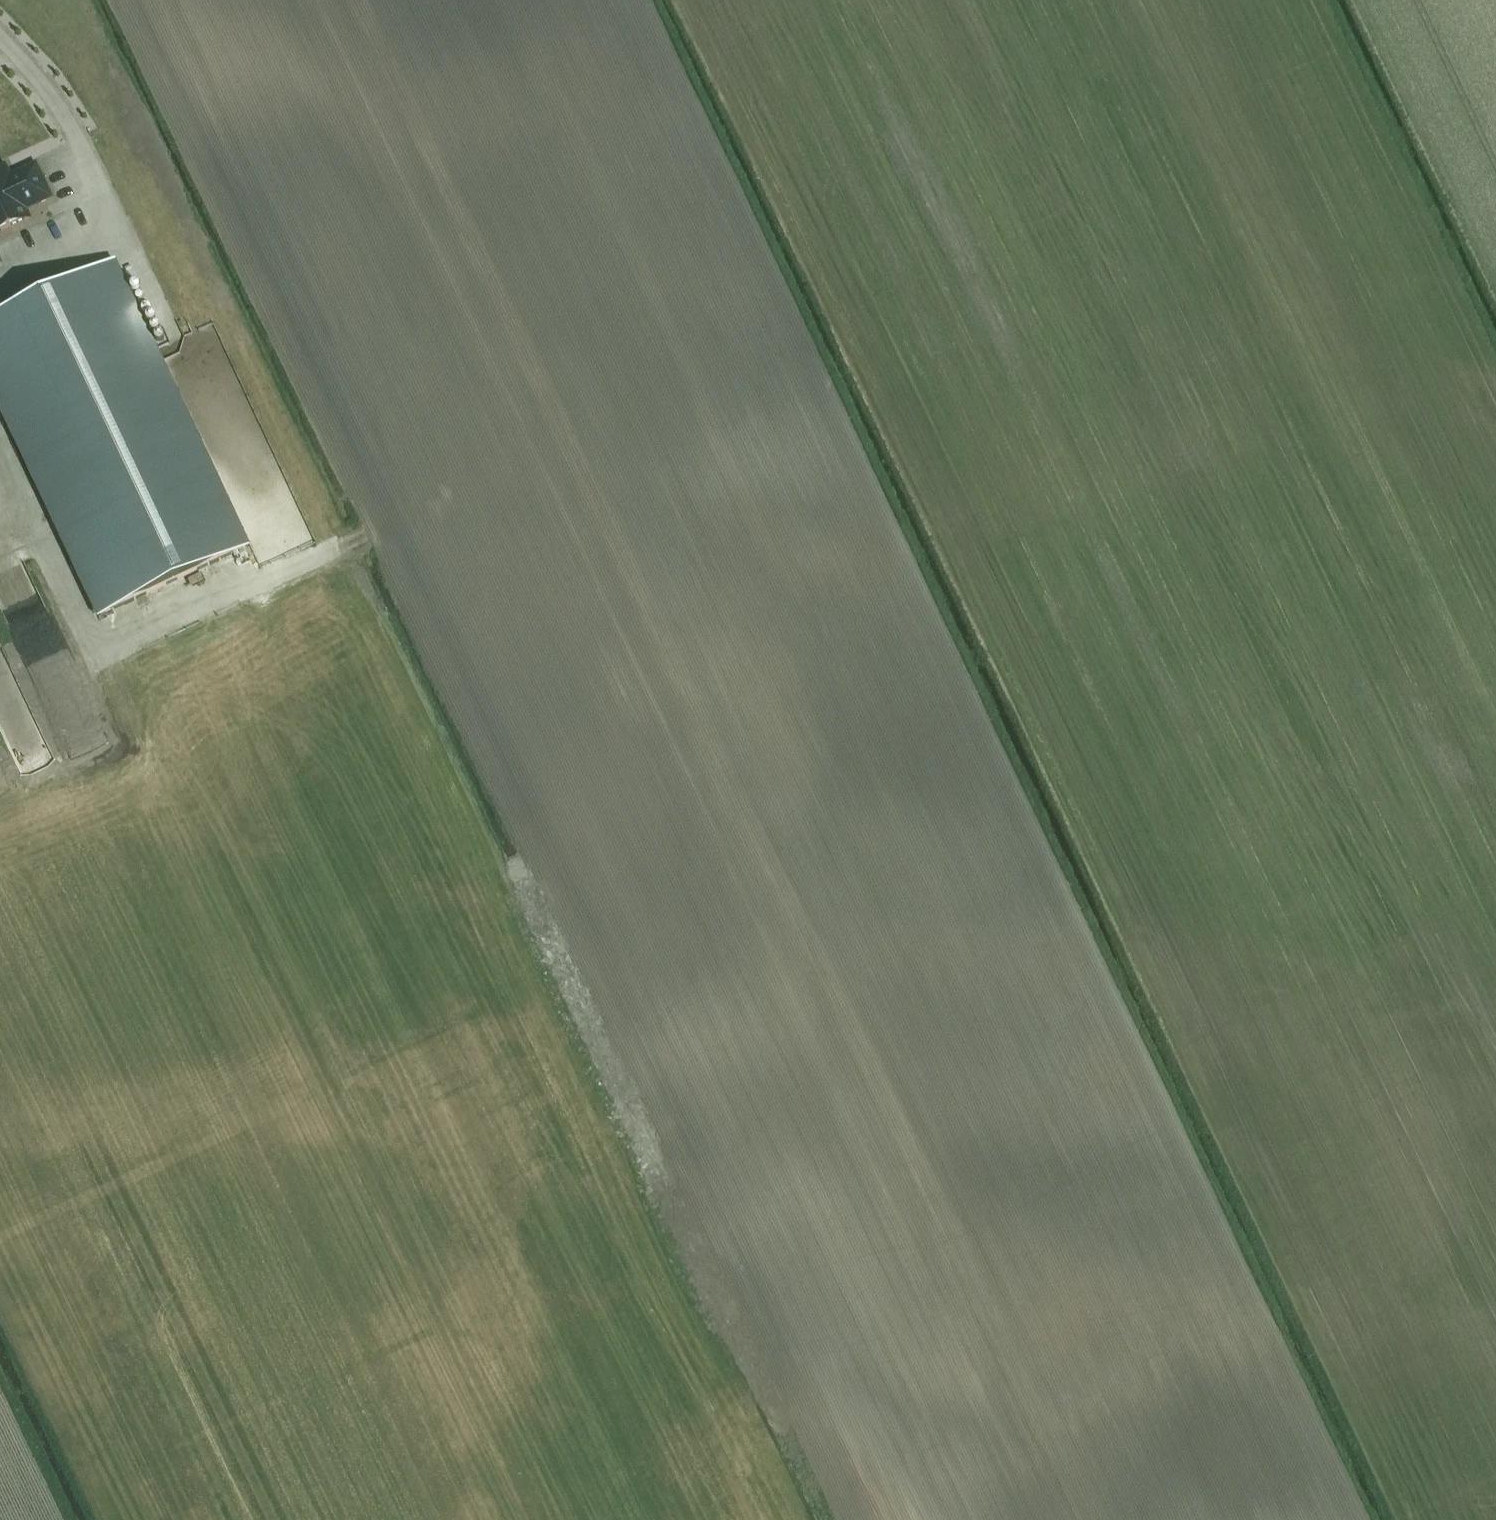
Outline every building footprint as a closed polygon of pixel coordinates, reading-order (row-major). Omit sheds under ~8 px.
[(0,171),(0,233),(28,220),(21,204),(33,199),(35,204),(49,198),(35,169),(10,181),(4,169),(0,171)] [(0,317),(0,401),(101,617),(246,549),(112,264),(0,317)]
